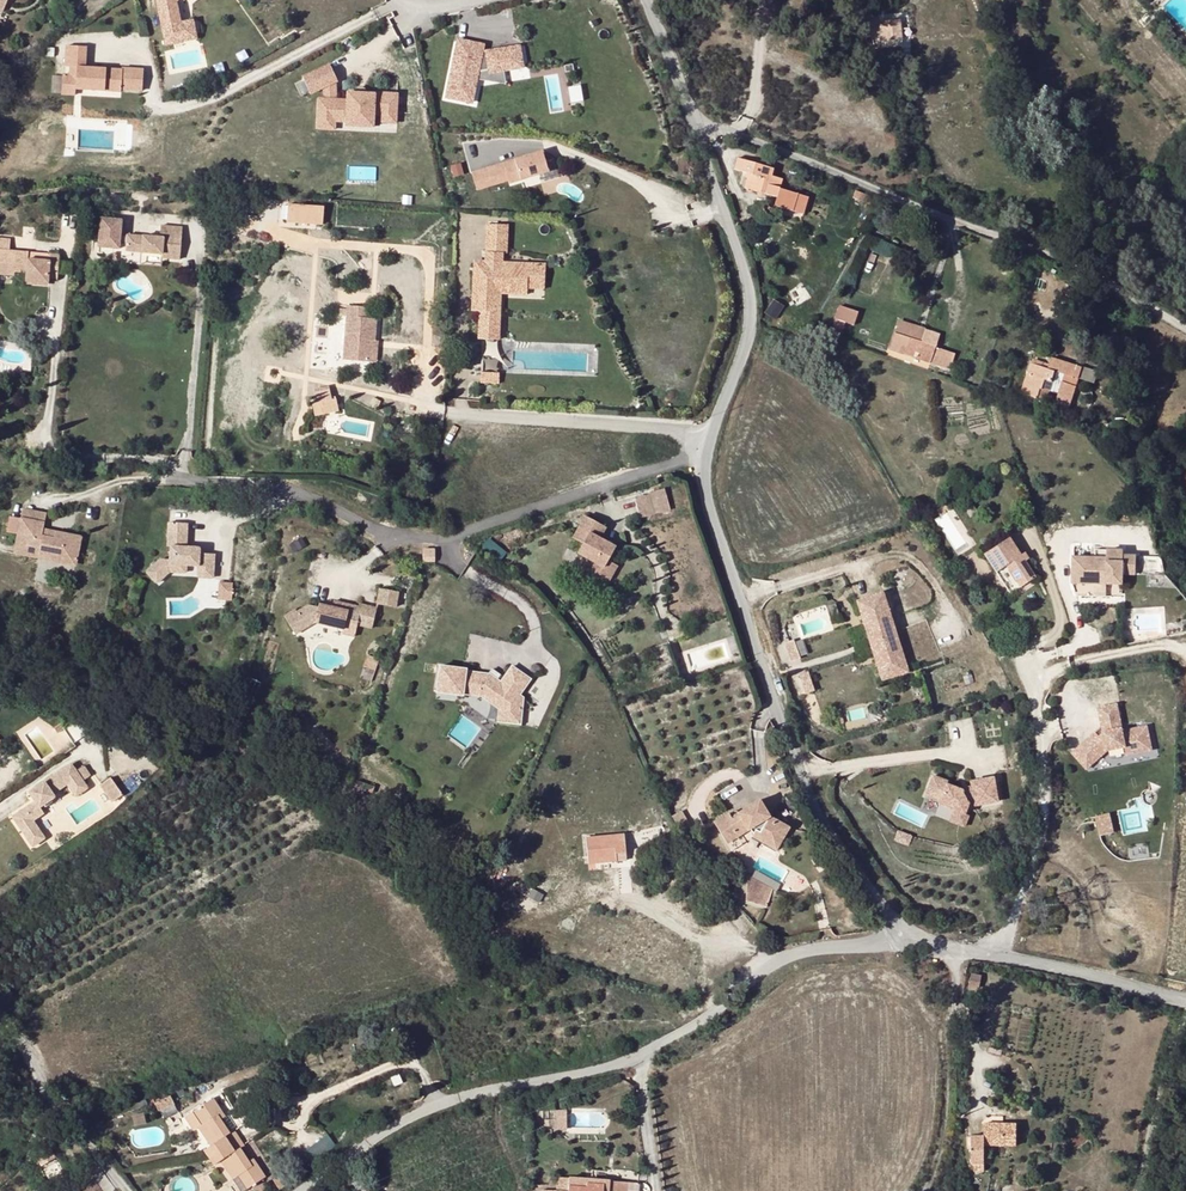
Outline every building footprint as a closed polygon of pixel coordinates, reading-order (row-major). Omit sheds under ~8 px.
[(162,27),(180,24),(176,1),(177,0),(157,0),(162,27)] [(900,37),(898,19),(881,21),(883,39),(900,37)] [(180,24),(162,27),(166,45),(196,39),(193,21),(180,24)] [(487,54),(481,55),(483,45),(458,41),(447,97),(471,103),(476,80),(478,73),(490,70),(490,72),(504,70),(522,67),(519,47),(487,52),(487,54)] [(71,67),(70,75),(76,76),(75,89),(121,92),(121,90),(142,91),(143,70),(122,69),(122,71),(85,68),(86,47),(67,46),(65,67),(71,67)] [(337,82),(330,65),(303,78),(310,94),(323,88),(336,82),(337,82)] [(490,70),(478,73),(476,80),(506,84),(504,70),(490,72),(490,70)] [(566,72),(545,77),(551,112),(573,107),(566,72)] [(70,75),(63,75),(62,94),(75,95),(75,89),(76,76),(70,75)] [(336,100),(336,82),(323,88),(324,99),(318,99),(318,130),(334,130),(335,121),(336,100)] [(347,101),(336,100),(335,121),(347,122),(347,120),(373,122),(374,114),(381,115),(381,116),(396,117),(397,94),(374,93),(374,94),(348,94),(347,101)] [(486,169),(490,183),(497,181),(498,184),(508,181),(509,184),(548,172),(542,152),(486,169)] [(1128,171),(1136,165),(1128,154),(1120,160),(1128,171)] [(772,178),(774,170),(738,160),(734,171),(749,175),(745,190),(777,199),(778,199),(780,190),(783,181),(772,178)] [(477,190),(491,186),(490,183),(486,169),(471,173),(477,190)] [(809,198),(780,190),(778,199),(777,199),(775,208),(804,216),(809,198)] [(870,196),(857,190),(853,197),(867,202),(870,196)] [(219,211),(238,212),(239,202),(220,201),(219,211)] [(248,201),(248,203),(241,203),(241,212),(258,214),(259,211),(262,212),(263,202),(248,201)] [(322,224),(324,207),(288,205),(287,222),(322,224)] [(122,220),(100,218),(97,247),(119,249),(119,243),(120,235),(122,220)] [(502,241),(503,224),(486,224),(485,252),(507,253),(507,241),(502,241)] [(181,227),(160,225),(159,237),(142,235),(142,236),(127,235),(126,244),(125,251),(161,255),(161,258),(179,259),(181,227)] [(14,276),(15,271),(25,272),(24,281),(48,284),(49,279),(57,279),(59,255),(9,251),(10,238),(0,238),(0,275),(14,276)] [(503,253),(485,252),(485,264),(492,264),(493,262),(502,262),(503,253)] [(525,262),(502,262),(493,262),(492,264),(485,264),(480,264),(480,271),(476,270),(475,299),(477,299),(476,311),(482,311),(497,312),(497,285),(529,286),(529,270),(525,269),(525,262)] [(544,263),(525,262),(525,269),(529,270),(529,286),(543,286),(544,263)] [(528,292),(529,286),(497,285),(497,312),(482,311),(481,337),(501,337),(502,291),(528,292)] [(796,291),(804,303),(811,299),(803,286),(796,291)] [(761,312),(771,318),(779,305),(769,299),(761,312)] [(840,305),(835,317),(846,321),(853,323),(857,311),(840,305)] [(345,337),(343,361),(349,361),(370,362),(371,341),(374,341),(375,319),(369,319),(370,308),(346,307),(346,309),(346,316),(345,337)] [(835,317),(833,323),(843,326),(846,321),(835,317)] [(888,348),(931,362),(935,348),(939,333),(898,320),(888,348)] [(840,335),(843,326),(833,323),(829,332),(840,335)] [(332,360),(340,361),(343,361),(345,337),(333,336),(332,360)] [(953,355),(935,348),(931,362),(948,368),(953,355)] [(1032,363),(1049,369),(1052,361),(1034,355),(1032,363)] [(1083,368),(1053,357),(1052,361),(1049,369),(1032,363),(1022,391),(1046,400),(1050,389),(1059,393),(1056,402),(1069,407),(1076,387),(1071,385),(1073,378),(1079,380),(1083,368)] [(485,358),(485,369),(500,369),(500,358),(485,358)] [(349,361),(343,361),(340,361),(339,371),(349,371),(349,361)] [(1098,373),(1083,368),(1079,380),(1094,385),(1098,373)] [(503,370),(485,370),(485,381),(503,381),(503,370)] [(372,397),(369,403),(377,407),(380,401),(372,397)] [(335,399),(323,402),(325,414),(338,411),(335,399)] [(323,402),(312,405),(315,416),(325,414),(323,402)] [(1128,418),(1116,418),(1116,434),(1127,434),(1128,418)] [(660,512),(669,510),(664,488),(654,491),(660,512)] [(634,497),(639,518),(650,515),(645,495),(634,497)] [(970,518),(978,513),(970,502),(963,507),(970,518)] [(22,508),(20,517),(44,522),(46,513),(22,508)] [(572,538),(582,543),(577,552),(595,562),(595,563),(604,568),(599,576),(609,581),(619,563),(609,558),(614,546),(598,537),(603,526),(585,516),(572,538)] [(20,517),(13,553),(37,558),(38,555),(76,563),(81,537),(81,536),(55,531),(53,537),(41,535),(43,529),(44,522),(20,517)] [(185,547),(187,523),(168,522),(167,546),(170,546),(169,561),(158,560),(146,571),(155,583),(168,572),(185,573),(185,565),(198,566),(197,570),(212,570),(213,554),(198,553),(199,548),(185,547)] [(55,531),(43,529),(41,535),(53,537),(55,531)] [(1036,579),(1010,539),(984,556),(1011,596),(1036,579)] [(435,561),(435,549),(422,550),(422,561),(435,561)] [(1073,559),(1072,585),(1124,587),(1124,576),(1137,577),(1137,558),(1124,558),(1124,552),(1107,552),(1107,560),(1073,559)] [(1026,554),(1022,557),(1026,563),(1030,561),(1026,554)] [(599,576),(604,568),(595,563),(590,571),(599,576)] [(212,570),(197,570),(197,577),(212,578),(212,570)] [(232,583),(218,582),(217,599),(231,600),(231,595),(232,587),(232,583)] [(401,595),(383,591),(380,605),(398,610),(401,595)] [(908,671),(883,591),(857,600),(882,679),(908,671)] [(333,601),(331,608),(339,610),(340,603),(333,601)] [(284,616),(295,633),(314,621),(343,629),(345,621),(357,624),(371,627),(375,608),(361,605),(360,607),(340,603),(339,610),(318,605),(318,608),(307,605),(296,612),(295,609),(284,616)] [(357,624),(345,621),(343,629),(341,635),(353,638),(357,624)] [(800,659),(793,640),(785,643),(792,661),(800,659)] [(380,659),(368,655),(364,667),(375,670),(380,659)] [(466,669),(440,667),(438,692),(463,695),(463,692),(482,696),(499,709),(516,710),(520,696),(530,680),(512,667),(501,683),(497,680),(489,675),(466,672),(466,669)] [(493,670),(489,675),(497,680),(499,675),(493,670)] [(682,682),(691,679),(688,672),(679,675),(682,682)] [(814,691),(808,672),(799,675),(806,694),(814,691)] [(516,710),(499,709),(497,723),(518,725),(524,698),(520,696),(516,710)] [(1118,703),(1096,706),(1099,729),(1096,732),(1092,728),(1073,745),(1090,764),(1106,749),(1124,746),(1126,754),(1151,750),(1147,726),(1122,730),(1118,703)] [(63,728),(62,721),(53,727),(56,732),(63,728)] [(1090,764),(1073,745),(1069,749),(1086,768),(1090,764)] [(54,797),(51,794),(66,784),(75,796),(86,788),(82,781),(75,771),(70,764),(43,782),(28,792),(35,801),(12,817),(32,846),(44,838),(32,820),(42,813),(38,808),(39,807),(54,797)] [(84,765),(75,771),(82,781),(90,775),(84,765)] [(945,782),(946,779),(931,774),(925,794),(940,798),(950,802),(949,805),(955,807),(963,810),(967,800),(973,799),(973,802),(996,798),(992,774),(969,778),(970,785),(959,787),(945,782)] [(110,777),(99,785),(111,802),(122,794),(110,777)] [(792,816),(797,803),(784,798),(780,812),(792,816)] [(753,827),(781,843),(790,827),(769,815),(760,799),(739,812),(741,815),(733,820),(728,813),(714,822),(725,841),(734,836),(735,837),(753,827)] [(963,810),(955,807),(951,819),(964,823),(968,812),(963,810)] [(1113,812),(1097,816),(1103,835),(1119,831),(1113,812)] [(734,836),(725,841),(731,851),(756,836),(778,848),(781,843),(753,827),(735,837),(734,836)] [(912,835),(900,830),(897,838),(909,843),(912,835)] [(624,834),(586,838),(588,863),(617,861),(616,854),(625,853),(624,834)] [(625,853),(616,854),(617,861),(617,867),(626,866),(625,853)] [(818,855),(812,859),(817,866),(823,862),(818,855)] [(771,889),(747,876),(747,900),(765,905),(771,889)] [(528,886),(523,895),(540,904),(545,896),(528,886)] [(518,906),(519,907),(533,914),(535,914),(540,904),(523,895),(518,906)] [(530,920),(533,914),(519,907),(516,912),(530,920)] [(971,973),(969,985),(978,987),(981,976),(971,973)] [(174,1104),(170,1095),(154,1103),(158,1111),(174,1104)] [(213,1099),(195,1112),(204,1125),(199,1128),(211,1146),(205,1150),(210,1158),(240,1139),(234,1131),(230,1134),(221,1121),(218,1117),(223,1113),(213,1099)] [(553,1104),(529,1106),(529,1112),(553,1110),(553,1104)] [(564,1109),(554,1110),(555,1130),(565,1129),(564,1109)] [(204,1125),(195,1112),(186,1118),(195,1131),(199,1128),(204,1125)] [(169,1118),(165,1121),(168,1126),(173,1122),(169,1118)] [(334,1142),(328,1134),(313,1145),(319,1153),(334,1142)] [(984,1171),(984,1137),(967,1137),(968,1149),(971,1149),(972,1165),(974,1165),(974,1172),(984,1171)] [(256,1164),(252,1167),(249,1162),(240,1150),(245,1147),(240,1139),(210,1158),(215,1165),(221,1161),(241,1190),(245,1190),(252,1186),(254,1189),(258,1186),(257,1183),(265,1178),(256,1164)] [(47,1142),(41,1145),(51,1160),(56,1157),(47,1142)] [(88,1189),(84,1190),(112,1190),(113,1190),(100,1172),(92,1177),(93,1179),(85,1184),(88,1189)] [(569,1179),(556,1178),(555,1190),(542,1190),(568,1190),(568,1187),(569,1179)] [(569,1179),(568,1187),(586,1189),(587,1185),(608,1186),(608,1182),(569,1179)] [(608,1182),(608,1186),(587,1185),(586,1189),(568,1187),(568,1190),(638,1190),(639,1183),(608,1182)]
